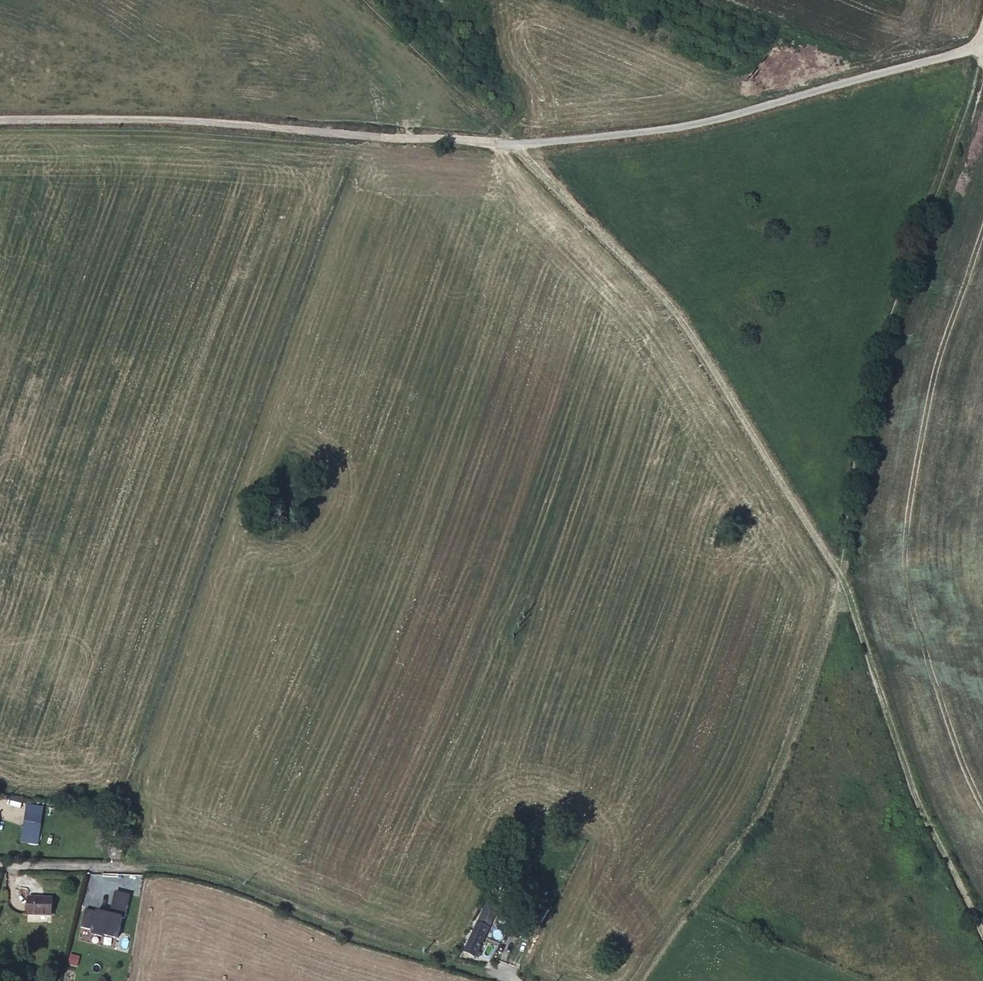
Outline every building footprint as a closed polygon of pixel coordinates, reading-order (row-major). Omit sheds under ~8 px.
[(34,833),(35,825),(24,824),(21,840),(38,842),(39,834),(34,833)] [(79,928),(118,936),(127,891),(113,888),(109,910),(84,905),(79,928)] [(52,899),(28,898),(27,915),(52,915),(52,899)] [(494,916),(483,911),(465,946),(476,951),(494,916)]
